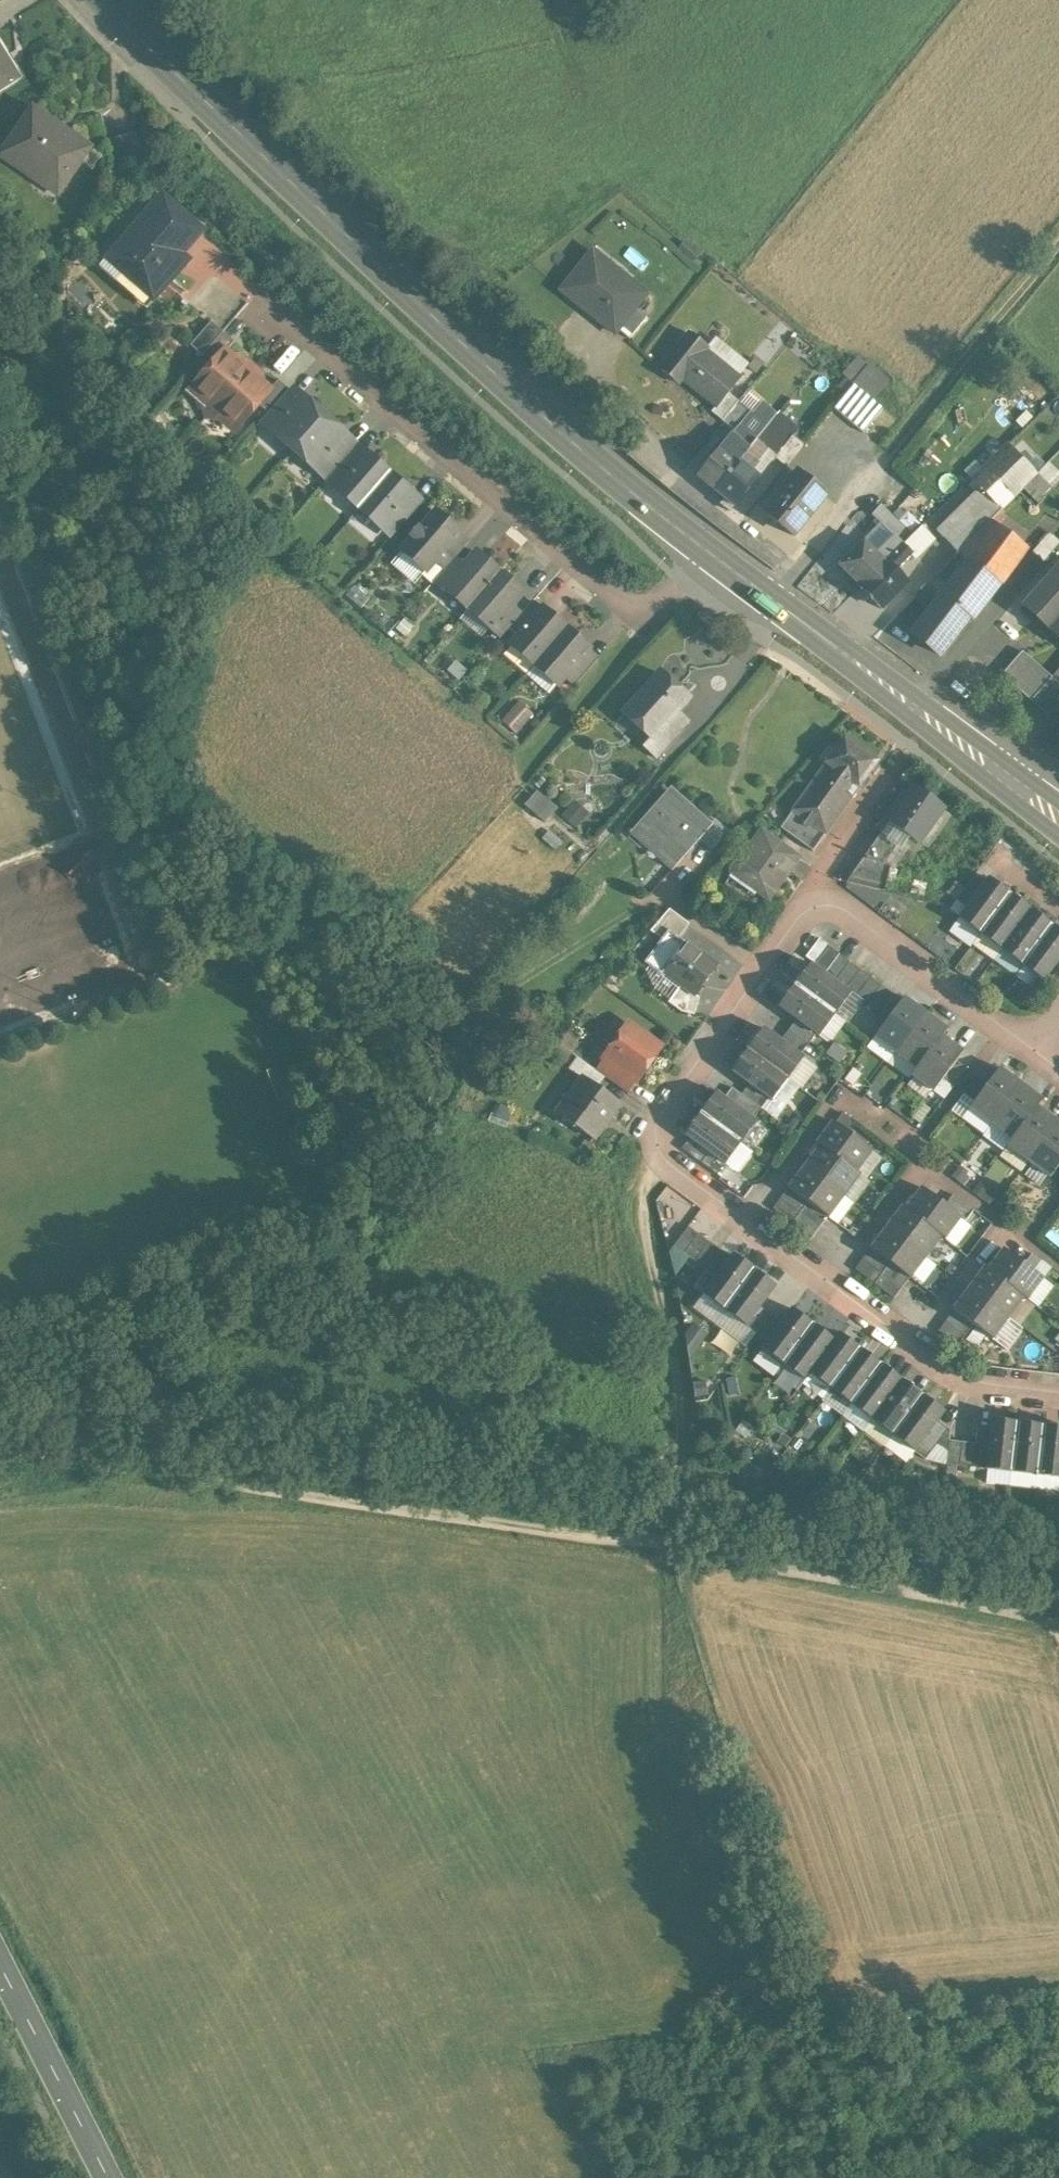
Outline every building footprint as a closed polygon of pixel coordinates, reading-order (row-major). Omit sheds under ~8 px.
[(19,81),(4,58),(6,57),(0,47),(0,93),(19,81)] [(90,150),(32,111),(2,154),(60,193),(90,150)] [(134,133),(107,141),(115,168),(142,160),(134,133)] [(202,234),(162,198),(99,270),(100,271),(115,284),(145,312),(153,303),(188,263),(182,257),(202,234)] [(615,279),(588,258),(561,291),(614,334),(617,331),(635,309),(646,295),(619,274),(615,279)] [(635,309),(617,331),(629,340),(646,318),(635,309)] [(780,320),(760,348),(772,358),(793,330),(780,320)] [(211,325),(190,349),(202,360),(223,336),(211,325)] [(739,380),(704,352),(707,348),(689,334),(660,371),(678,385),(682,379),(716,407),(717,407),(728,394),(739,380)] [(223,336),(202,360),(212,368),(224,354),(225,355),(234,345),(223,336)] [(225,355),(224,354),(212,368),(193,390),(199,395),(208,420),(247,374),(225,355)] [(247,374),(208,420),(233,425),(239,430),(258,408),(270,394),(269,393),(247,374)] [(852,385),(845,379),(838,387),(846,393),(852,385)] [(278,383),(269,393),(270,394),(258,408),(268,416),(288,392),(278,383)] [(882,409),(853,385),(852,385),(846,393),(833,408),(863,433),(882,409)] [(288,392),(268,416),(278,425),(298,401),(288,392)] [(728,394),(717,407),(716,407),(711,413),(722,421),(738,402),(728,394)] [(278,425),(270,434),(292,454),(324,417),(301,398),(298,401),(278,425)] [(750,412),(738,402),(722,421),(735,432),(750,412)] [(769,425),(758,415),(745,432),(756,441),(769,425)] [(769,425),(756,441),(768,450),(767,451),(775,458),(792,436),(793,437),(796,432),(777,416),(769,425)] [(324,417),(292,454),(315,474),(324,464),(345,440),(347,437),(324,417)] [(731,435),(697,476),(716,491),(756,441),(745,432),(738,441),(731,435)] [(792,436),(775,458),(786,466),(803,445),(793,437),(792,436)] [(345,440),(324,464),(334,473),(355,449),(345,440)] [(756,441),(716,491),(724,498),(720,504),(728,511),(733,505),(734,507),(757,478),(751,473),(754,469),(753,468),(767,451),(768,450),(756,441)] [(1008,444),(971,480),(979,489),(937,531),(958,552),(991,520),(1002,509),(1036,474),(1008,444)] [(355,449),(334,473),(344,481),(365,457),(355,449)] [(344,481),(335,491),(358,511),(390,474),(367,455),(344,481)] [(797,473),(765,513),(793,536),(825,496),(797,473)] [(390,474),(358,511),(381,531),(390,521),(411,497),(413,494),(390,474)] [(411,497),(390,521),(400,529),(420,505),(411,497)] [(895,519),(880,505),(872,515),(881,524),(894,536),(903,545),(912,535),(896,519),(895,519)] [(918,529),(902,512),(895,519),(896,519),(912,535),(918,529)] [(435,513),(421,529),(417,529),(410,537),(411,541),(402,552),(425,573),(434,563),(458,535),(459,533),(435,513)] [(1001,528),(991,520),(958,552),(957,554),(967,561),(967,560),(998,584),(1026,548),(1021,544),(1001,528)] [(1021,544),(1027,536),(1007,520),(1001,528),(1021,544)] [(881,524),(863,542),(876,554),(894,536),(881,524)] [(918,529),(912,535),(903,545),(912,554),(915,558),(933,539),(920,527),(918,529)] [(1049,534),(1032,553),(1042,562),(1058,542),(1049,534)] [(458,535),(434,563),(444,571),(454,560),(468,544),(458,535)] [(863,542),(839,566),(852,580),(848,585),(855,592),(860,588),(903,545),(894,536),(876,554),(863,542)] [(903,545),(860,588),(862,590),(857,595),(864,602),(869,597),(881,609),(907,584),(895,572),(912,554),(903,545)] [(464,568),(445,589),(447,591),(468,609),(499,573),(476,554),(464,568)] [(444,571),(433,583),(445,593),(447,591),(445,589),(464,568),(454,560),(444,571)] [(998,584),(967,560),(967,561),(949,584),(949,585),(949,586),(942,595),(969,617),(968,618),(968,619),(971,621),(999,585),(998,584)] [(1024,606),(1050,629),(1058,618),(1058,570),(1058,568),(1024,606)] [(499,573),(468,609),(489,628),(491,629),(510,608),(522,593),(499,573)] [(949,584),(936,574),(920,590),(936,602),(940,596),(949,585),(949,584)] [(969,617),(942,595),(949,586),(949,585),(940,596),(936,602),(912,634),(940,656),(968,619),(968,618),(969,617)] [(520,616),(508,630),(517,639),(541,611),(531,602),(520,616)] [(383,615),(368,603),(360,614),(375,625),(383,615)] [(510,608),(491,629),(489,628),(488,630),(499,640),(508,630),(520,616),(510,608)] [(517,639),(511,646),(534,666),(566,629),(543,609),(517,639)] [(1050,629),(1058,637),(1058,618),(1050,629)] [(566,629),(534,666),(557,686),(563,679),(587,651),(589,649),(566,629)] [(587,651),(563,679),(573,687),(597,659),(587,651)] [(1051,677),(1022,652),(1001,676),(1030,701),(1050,678),(1051,677)] [(557,686),(534,666),(526,676),(548,696),(557,686)] [(1050,678),(1058,686),(1058,668),(1051,677),(1050,678)] [(659,674),(616,722),(643,747),(654,734),(656,735),(676,713),(688,700),(659,674)] [(1030,701),(1049,718),(1058,706),(1058,686),(1050,678),(1030,701)] [(519,704),(502,723),(515,735),(532,715),(519,704)] [(676,713),(656,735),(654,734),(643,747),(658,760),(689,724),(676,713)] [(844,738),(792,811),(825,834),(859,786),(863,789),(869,781),(865,777),(876,762),(874,760),(873,757),(866,752),(864,752),(844,738)] [(944,810),(913,788),(905,799),(900,795),(876,828),(882,832),(863,859),(881,863),(895,843),(901,847),(909,836),(918,843),(933,821),(935,822),(944,810)] [(559,807),(539,790),(527,803),(546,821),(559,807)] [(708,827),(668,791),(630,834),(671,871),(699,839),(709,828),(708,827)] [(605,821),(592,807),(579,820),(593,834),(605,821)] [(825,834),(792,811),(780,829),(812,852),(825,834)] [(714,820),(708,827),(709,828),(699,839),(711,850),(727,832),(714,820)] [(798,857),(764,833),(745,860),(743,858),(731,874),(767,900),(798,857)] [(881,863),(863,859),(860,871),(855,870),(851,884),(883,892),(890,865),(881,863)] [(966,908),(958,919),(980,935),(1009,895),(988,879),(980,889),(966,908)] [(970,881),(955,901),(966,908),(980,889),(970,881)] [(1009,895),(980,935),(1001,950),(1030,910),(1009,895)] [(669,910),(650,932),(661,940),(668,931),(679,939),(689,925),(669,910)] [(1030,910),(1001,950),(1022,966),(1051,926),(1030,910)] [(1022,966),(1043,982),(1058,960),(1058,931),(1051,926),(1022,966)] [(661,940),(644,964),(663,978),(665,975),(664,974),(685,944),(679,939),(668,931),(661,940)] [(819,939),(805,958),(815,965),(828,947),(829,946),(819,939)] [(716,967),(685,944),(664,974),(665,975),(680,986),(695,997),(695,996),(716,967)] [(815,965),(814,966),(824,974),(839,955),(828,947),(815,965)] [(891,993),(839,955),(824,974),(851,994),(876,1013),(891,993)] [(824,974),(810,964),(794,986),(835,1015),(851,994),(824,974)] [(695,997),(680,986),(668,1003),(681,1013),(693,1016),(698,998),(695,996),(695,997)] [(835,1015),(794,986),(779,1007),(796,1020),(815,1034),(819,1037),(835,1015)] [(891,993),(876,1013),(887,1021),(901,1001),(891,993)] [(887,1021),(874,1038),(896,1054),(925,1014),(904,998),(901,1001),(887,1021)] [(925,1014),(896,1054),(916,1069),(917,1069),(941,1036),(942,1036),(947,1030),(925,1014)] [(815,1034),(796,1020),(788,1031),(807,1045),(808,1045),(815,1034)] [(627,1026),(604,1060),(636,1082),(659,1048),(627,1026)] [(780,1041),(763,1029),(747,1050),(787,1080),(803,1058),(800,1056),(780,1041)] [(788,1031),(780,1041),(800,1056),(807,1045),(788,1031)] [(941,1036),(917,1069),(916,1069),(911,1076),(933,1092),(942,1080),(956,1061),(963,1052),(942,1036),(941,1036)] [(787,1080),(747,1050),(731,1072),(749,1085),(768,1099),(772,1101),(787,1080)] [(576,1059),(569,1070),(577,1076),(585,1065),(576,1059)] [(636,1082),(604,1060),(595,1072),(603,1078),(627,1095),(636,1082)] [(956,1061),(942,1080),(952,1088),(967,1069),(956,1061)] [(595,1072),(585,1065),(577,1076),(581,1080),(582,1079),(596,1089),(603,1078),(595,1072)] [(973,1103),(969,1108),(991,1124),(1021,1084),(999,1068),(987,1084),(973,1103)] [(977,1076),(962,1096),(973,1103),(987,1084),(977,1076)] [(596,1089),(582,1079),(581,1080),(555,1115),(593,1141),(619,1105),(596,1089)] [(1021,1084),(991,1124),(1011,1140),(1012,1140),(1037,1107),(1042,1100),(1021,1084)] [(768,1099),(749,1085),(741,1095),(760,1110),(760,1109),(768,1099)] [(733,1106),(716,1093),(700,1115),(740,1144),(756,1123),(753,1120),(733,1106)] [(741,1095),(733,1106),(753,1120),(760,1110),(741,1095)] [(1037,1107),(1012,1140),(1011,1140),(1006,1147),(1028,1163),(1057,1122),(1037,1107)] [(512,1112),(499,1108),(494,1121),(507,1126),(512,1112)] [(740,1144),(700,1115),(684,1136),(689,1139),(708,1154),(724,1166),(740,1144)] [(872,1152),(832,1122),(815,1144),(819,1147),(819,1146),(856,1174),(856,1173),(872,1152)] [(1028,1163),(1049,1178),(1058,1166),(1058,1165),(1058,1123),(1057,1122),(1028,1163)] [(708,1154),(689,1139),(681,1150),(700,1164),(708,1154)] [(856,1174),(819,1146),(819,1147),(804,1167),(844,1197),(860,1176),(856,1173),(856,1174)] [(724,1166),(708,1154),(700,1164),(720,1179),(728,1168),(724,1166)] [(844,1197),(804,1167),(788,1189),(807,1204),(827,1218),(828,1219),(844,1197)] [(807,1204),(788,1189),(780,1199),(799,1214),(807,1204)] [(961,1218),(921,1189),(905,1209),(905,1210),(941,1237),(941,1238),(944,1240),(961,1218)] [(799,1214),(780,1199),(772,1210),(792,1224),(799,1214)] [(827,1218),(807,1204),(799,1214),(819,1228),(827,1218)] [(941,1237),(905,1210),(905,1209),(902,1207),(886,1228),(926,1258),(941,1238),(941,1237)] [(819,1228),(799,1214),(792,1224),(811,1239),(819,1228)] [(719,1252),(688,1228),(673,1248),(704,1271),(705,1271),(719,1252)] [(926,1258),(886,1228),(870,1250),(889,1264),(909,1279),(910,1280),(926,1258)] [(889,1264),(870,1250),(862,1260),(881,1275),(889,1264)] [(1043,1279),(1003,1250),(987,1270),(987,1271),(1023,1298),(1023,1299),(1026,1301),(1043,1279)] [(719,1252),(705,1271),(715,1279),(729,1259),(719,1252)] [(715,1279),(702,1296),(724,1312),(753,1272),(732,1256),(729,1259),(715,1279)] [(881,1275),(862,1260),(854,1271),(874,1285),(881,1275)] [(909,1279),(889,1264),(881,1275),(901,1289),(909,1279)] [(1023,1298),(987,1271),(987,1270),(984,1268),(968,1289),(1008,1319),(1023,1299),(1023,1298)] [(753,1272),(724,1312),(745,1328),(760,1309),(775,1288),(753,1272)] [(901,1289),(881,1275),(874,1285),(893,1300),(901,1289)] [(1008,1319),(968,1289),(952,1311),(953,1312),(972,1326),(992,1341),(1008,1319)] [(760,1309),(745,1328),(756,1336),(770,1316),(760,1309)] [(766,1344),(761,1350),(782,1367),(812,1326),(791,1310),(781,1324),(766,1344)] [(972,1326),(953,1312),(945,1322),(965,1337),(972,1326)] [(770,1316),(756,1336),(766,1344),(781,1324),(770,1316)] [(965,1337),(945,1322),(937,1333),(957,1347),(965,1337)] [(812,1326),(782,1367),(804,1383),(809,1376),(809,1375),(833,1342),(812,1326)] [(833,1342),(809,1375),(809,1376),(829,1391),(859,1351),(838,1335),(833,1342)] [(859,1351),(829,1391),(850,1406),(880,1366),(859,1351)] [(1052,1357),(1050,1371),(1058,1372),(1058,1359),(1052,1357)] [(880,1366),(850,1406),(871,1422),(901,1382),(880,1366)] [(901,1382),(871,1422),(892,1437),(922,1397),(901,1382)] [(922,1397),(892,1437),(914,1453),(937,1422),(943,1413),(922,1397)] [(989,1431),(984,1471),(1011,1474),(1017,1424),(990,1421),(989,1431)] [(950,1432),(937,1422),(914,1453),(924,1461),(938,1442),(948,1448),(948,1442),(950,1432)] [(1043,1427),(1017,1424),(1011,1474),(1037,1477),(1043,1427)] [(1043,1427),(1037,1477),(1058,1479),(1058,1429),(1043,1427)] [(989,1431),(976,1430),(974,1445),(971,1469),(984,1471),(989,1431)] [(961,1444),(948,1442),(948,1448),(946,1466),(959,1468),(961,1444)] [(974,1445),(961,1444),(959,1468),(971,1469),(974,1445)]
